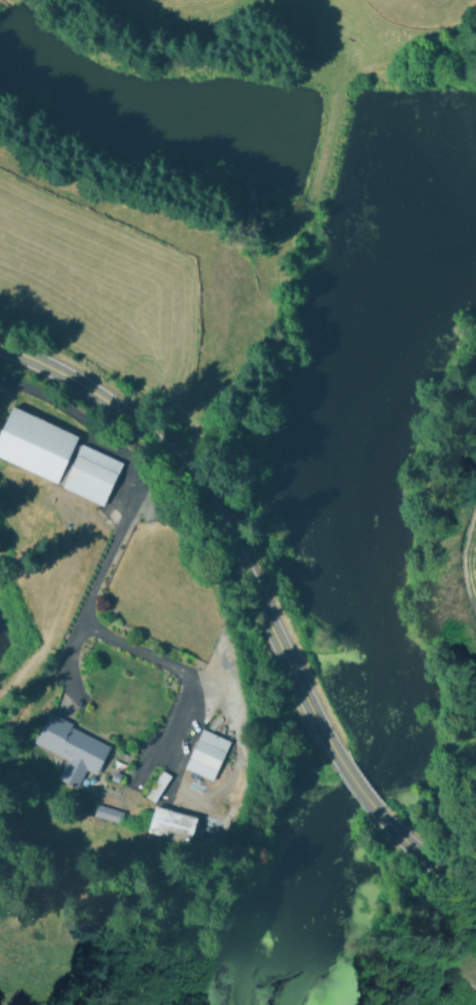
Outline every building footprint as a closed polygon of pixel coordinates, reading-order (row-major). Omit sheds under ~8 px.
[(121,461),(75,443),(78,434),(9,407),(0,429),(0,461),(104,502),(121,461)] [(33,743),(66,759),(57,779),(76,788),(85,769),(95,773),(109,745),(47,715),(33,743)] [(213,780),(228,740),(199,729),(184,769),(213,780)] [(169,776),(161,771),(145,796),(153,801),(169,776)] [(146,834),(189,844),(196,817),(153,807),(146,834)]
